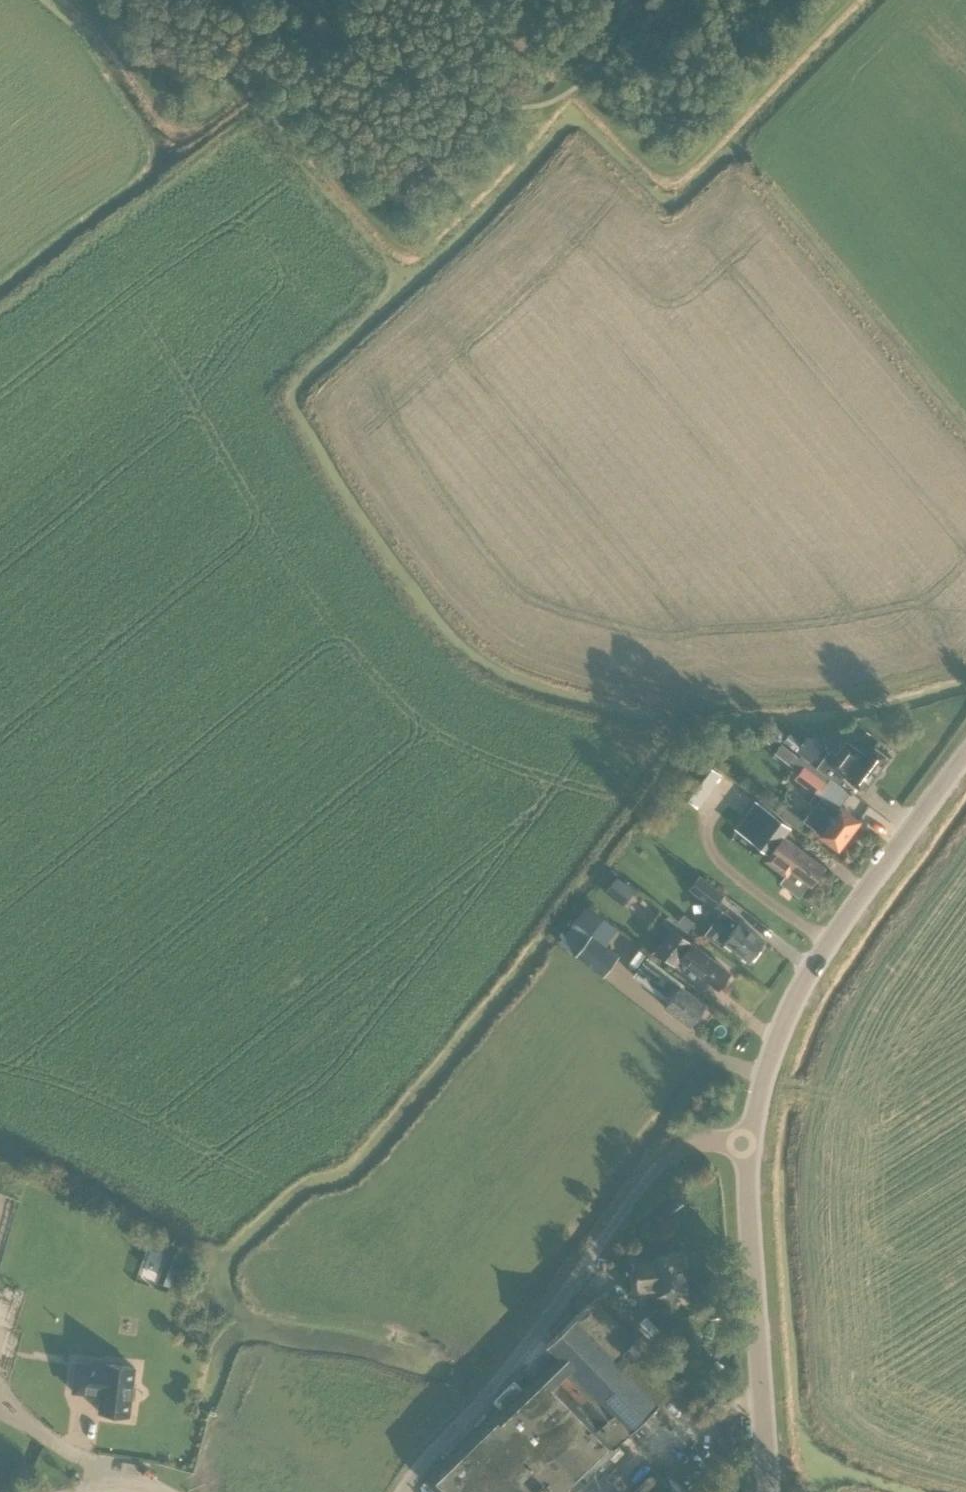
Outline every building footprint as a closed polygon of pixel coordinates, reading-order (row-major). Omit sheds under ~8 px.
[(784,741),(797,751),(803,743),(790,733),(784,741)] [(704,739),(701,752),(707,753),(710,741),(704,739)] [(812,763),(821,752),(806,740),(803,743),(797,751),(812,763)] [(844,775),(864,790),(888,757),(873,746),(866,755),(847,742),(837,756),(830,751),(818,767),(839,783),(844,775)] [(801,758),(782,743),(775,752),(794,767),(801,758)] [(826,782),(805,766),(796,778),(818,794),(826,782)] [(696,773),(681,792),(699,805),(713,786),(696,773)] [(841,809),(822,796),(814,807),(805,820),(823,833),(821,836),(840,849),(859,822),(841,809)] [(766,859),(775,867),(785,874),(780,881),(798,895),(807,882),(810,885),(825,866),(795,844),(795,845),(784,837),(791,827),(772,813),(752,840),(770,854),(766,859)] [(613,896),(626,879),(619,875),(607,891),(613,896)] [(690,889),(715,907),(725,894),(700,876),(690,889)] [(725,942),(750,962),(766,941),(740,921),(740,922),(723,910),(705,933),(722,946),(725,942)] [(687,911),(682,918),(692,926),(697,919),(687,911)] [(696,972),(719,990),(733,973),(709,955),(692,942),(691,943),(664,921),(658,929),(666,936),(656,949),(676,964),(682,956),(699,968),(696,972)] [(581,929),(568,946),(578,954),(591,937),(581,929)] [(578,954),(605,974),(620,954),(593,935),(591,937),(578,954)] [(708,1006),(682,985),(681,986),(669,978),(653,966),(643,979),(671,1001),(666,1007),(692,1027),(708,1006)] [(172,1277),(180,1255),(169,1251),(161,1273),(172,1277)] [(660,1291),(660,1296),(689,1293),(685,1253),(656,1256),(657,1261),(636,1263),(639,1293),(660,1291)] [(610,1454),(615,1460),(625,1450),(618,1443),(631,1431),(680,1384),(643,1346),(650,1339),(638,1326),(640,1324),(607,1290),(597,1300),(595,1297),(576,1316),(577,1316),(548,1345),(559,1356),(500,1414),(497,1411),(426,1480),(438,1491),(572,1491),(610,1454)] [(135,1398),(136,1385),(133,1385),(135,1367),(106,1363),(106,1366),(77,1362),(74,1391),(102,1395),(100,1412),(129,1416),(131,1398),(135,1398)] [(725,1372),(716,1380),(723,1387),(732,1380),(725,1372)] [(33,1464),(21,1458),(18,1465),(30,1471),(33,1464)]
